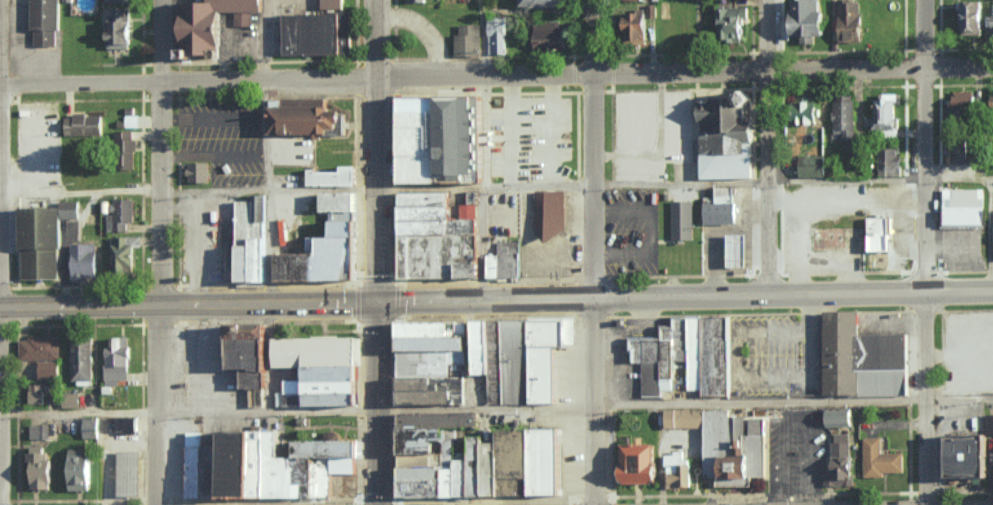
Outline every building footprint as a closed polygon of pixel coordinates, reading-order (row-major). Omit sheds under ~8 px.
[(58,46),(59,0),(32,0),(31,46),(58,46)] [(213,1),(183,2),(183,57),(224,57),(224,12),(237,12),(237,26),(254,26),(254,12),(266,12),(266,0),(213,0),(213,1)] [(344,9),(344,0),(322,0),(323,9),(344,9)] [(815,43),(815,36),(827,36),(827,11),(821,11),(821,0),(793,0),(793,37),(801,37),(801,43),(815,43)] [(861,0),(851,0),(839,0),(840,40),(862,40),(861,0)] [(982,2),(960,1),(960,35),(982,35),(982,2)] [(627,11),(627,43),(649,43),(648,18),(656,17),(655,4),(646,4),(646,11),(627,11)] [(750,7),(716,6),(716,17),(719,17),(719,41),(743,41),(743,18),(749,18),(750,7)] [(131,8),(113,7),(113,15),(108,15),(107,48),(130,48),(131,8)] [(284,15),(285,56),(342,55),(342,53),(355,53),(354,11),(339,11),(339,14),(284,15)] [(487,53),(505,53),(506,19),(488,18),(487,53)] [(560,21),(535,21),(536,51),(566,50),(566,28),(560,29),(560,21)] [(460,25),(460,34),(455,34),(455,56),(481,55),(481,24),(460,25)] [(699,92),(700,178),(756,177),(754,91),(699,92)] [(953,115),(975,115),(974,91),(952,91),(953,115)] [(873,130),(897,129),(896,93),(881,94),(881,100),(872,100),(873,130)] [(818,124),(817,96),(797,97),(798,125),(818,124)] [(402,113),(402,97),(442,97),(442,113),(402,113)] [(442,97),(485,97),(486,182),(443,183),(442,156),(442,126),(442,113),(442,97)] [(272,100),(272,135),(314,135),(314,138),(321,138),(321,134),(348,134),(348,113),(345,113),(345,110),(334,110),(334,106),(330,107),(330,100),(272,100)] [(855,101),(834,100),(833,133),(843,133),(842,140),(854,140),(855,101)] [(402,126),(402,113),(442,113),(442,126),(402,126)] [(140,115),(125,114),(125,127),(139,127),(140,115)] [(65,115),(66,136),(102,135),(102,115),(65,115)] [(403,156),(402,126),(442,126),(442,156),(403,156)] [(136,131),(117,130),(117,168),(135,169),(136,131)] [(947,164),(966,164),(966,140),(947,141),(947,164)] [(900,148),(878,149),(879,176),(901,176),(900,148)] [(800,177),(824,177),(824,155),(800,156),(800,177)] [(403,156),(442,156),(443,183),(403,183),(403,156)] [(192,163),(192,167),(189,168),(189,176),(191,176),(191,183),(210,182),(210,163),(192,163)] [(965,175),(983,175),(983,164),(965,164),(965,175)] [(346,167),(359,167),(360,186),(310,187),(309,168),(320,168),(320,173),(346,172),(346,167)] [(718,188),(719,204),(706,204),(706,223),(739,222),(739,203),(734,203),(734,187),(718,188)] [(946,189),(946,225),(988,225),(988,189),(946,189)] [(537,192),(567,191),(567,230),(551,243),(537,231),(537,192)] [(402,193),(454,192),(454,205),(402,206),(402,193)] [(360,193),(360,211),(357,211),(332,212),(324,212),(324,193),(360,193)] [(240,202),(239,282),(271,282),(272,195),(254,195),(254,202),(240,202)] [(134,222),(134,199),(112,199),(112,214),(107,214),(107,231),(126,232),(127,222),(134,222)] [(674,202),(695,201),(695,240),(686,240),(686,244),(677,244),(677,240),(674,240),(674,202)] [(402,206),(402,220),(454,219),(454,205),(402,206)] [(61,279),(60,210),(21,210),(22,279),(61,279)] [(332,212),(332,222),(335,222),(358,221),(357,211),(332,212)] [(869,218),(869,251),(890,250),(890,234),(893,234),(892,217),(885,217),(885,214),(877,214),(877,218),(869,218)] [(402,220),(402,237),(477,236),(477,219),(454,219),(402,220)] [(361,236),(361,221),(358,221),(335,222),(336,237),(361,236)] [(731,235),(732,268),(751,267),(751,234),(731,235)] [(133,247),(141,247),(142,237),(112,236),(111,273),(133,274),(133,247)] [(336,237),(310,237),(310,253),(278,253),(279,281),(362,280),(361,236),(336,237)] [(402,237),(403,278),(484,278),(484,262),(480,262),(480,236),(477,236),(402,237)] [(498,241),(522,241),(523,276),(491,277),(490,255),(499,254),(498,241)] [(73,244),(72,281),(87,282),(87,277),(96,277),(97,244),(73,244)] [(863,337),(863,314),(827,315),(827,394),(862,394),(863,337)] [(532,346),(559,346),(570,346),(570,317),(532,317),(532,321),(532,346)] [(690,317),(677,317),(677,327),(677,362),(690,362),(690,317)] [(705,317),(690,317),(690,362),(690,390),(705,390),(705,317)] [(731,317),(731,396),(705,396),(705,390),(705,317),(731,317)] [(503,322),(532,321),(532,346),(533,404),(504,404),(503,322)] [(273,322),(227,323),(228,371),(242,371),(242,389),(249,388),(249,405),(265,405),(264,388),(269,388),(268,372),(271,371),(271,340),(273,340),(273,322)] [(403,322),(403,337),(468,337),(468,322),(403,322)] [(474,322),(474,375),(489,375),(489,322),(474,322)] [(489,322),(503,322),(504,404),(490,405),(489,375),(489,322)] [(677,327),(664,327),(663,339),(663,379),(677,379),(677,362),(677,327)] [(19,337),(20,360),(59,359),(58,336),(19,337)] [(360,336),(361,365),(307,367),(276,367),(275,339),(360,336)] [(110,337),(110,346),(105,346),(106,386),(119,385),(119,381),(130,380),(129,337),(110,337)] [(468,337),(470,337),(470,351),(466,351),(403,352),(403,337),(468,337)] [(862,394),(912,393),(911,337),(863,337),(862,394)] [(663,339),(631,339),(631,352),(634,352),(634,363),(644,363),(644,396),(663,396),(663,379),(663,339)] [(71,341),(72,381),(93,380),(92,341),(71,341)] [(532,346),(559,346),(560,404),(533,404),(532,346)] [(466,351),(466,364),(453,364),(401,364),(400,352),(403,352),(466,351)] [(39,379),(59,379),(59,361),(39,361),(39,379)] [(453,364),(453,377),(404,377),(401,377),(401,364),(453,364)] [(361,365),(362,382),(308,384),(307,367),(361,365)] [(404,377),(404,391),(467,391),(467,377),(453,377),(404,377)] [(362,382),(362,393),(309,395),(308,384),(362,382)] [(43,384),(29,384),(30,404),(43,404),(43,384)] [(404,391),(404,405),(467,405),(467,391),(404,391)] [(79,407),(79,393),(62,393),(62,408),(79,407)] [(362,393),(362,405),(309,407),(309,395),(362,393)] [(666,409),(666,428),(705,427),(704,408),(666,409)] [(853,408),(826,409),(826,426),(853,426),(853,408)] [(767,476),(752,476),(752,487),(717,487),(717,477),(705,477),(704,410),(730,409),(730,415),(745,415),(746,434),(766,434),(767,476)] [(402,413),(480,412),(480,427),(459,428),(403,429),(402,413)] [(985,414),(985,435),(992,435),(992,414),(985,414)] [(98,438),(99,417),(84,417),(83,438),(98,438)] [(50,425),(31,424),(30,438),(49,439),(50,425)] [(403,429),(403,454),(438,453),(437,440),(459,440),(459,428),(403,429)] [(534,429),(564,428),(565,495),(535,495),(534,429)] [(504,443),(503,430),(534,429),(535,495),(505,496),(504,443)] [(187,432),(187,447),(204,447),(204,432),(187,432)] [(256,432),(256,497),(223,498),(223,446),(223,432),(256,432)] [(269,432),(256,432),(256,497),(270,497),(269,432)] [(297,497),(270,497),(269,432),(283,432),(283,457),(297,457),(297,497)] [(825,486),(853,486),(852,433),(833,434),(833,470),(824,470),(825,486)] [(990,436),(951,436),(950,479),(989,479),(990,436)] [(474,437),(475,460),(475,496),(490,496),(489,443),(489,437),(474,437)] [(864,477),(883,477),(883,472),(904,472),(903,452),(882,452),(882,437),(863,438),(864,477)] [(362,441),(362,457),(358,457),(334,457),(318,457),(299,457),(299,441),(362,441)] [(489,443),(504,443),(505,496),(490,496),(489,443)] [(625,444),(658,444),(658,464),(660,464),(660,483),(623,484),(623,467),(625,467),(625,444)] [(32,462),(31,489),(51,489),(52,458),(45,458),(45,447),(28,446),(28,462),(32,462)] [(223,446),(204,447),(204,498),(223,498),(223,446)] [(204,498),(187,498),(187,447),(204,447),(204,498)] [(69,491),(91,491),(91,449),(70,449),(69,491)] [(118,496),(140,497),(141,451),(118,451),(118,496)] [(684,452),(666,452),(667,488),(691,488),(691,461),(685,461),(684,452)] [(403,454),(404,467),(443,466),(445,466),(445,453),(403,454)] [(299,457),(297,457),(297,497),(318,497),(318,457),(299,457)] [(318,457),(318,497),(334,497),(334,474),(334,457),(318,457)] [(334,457),(334,474),(358,473),(358,457),(334,457)] [(461,468),(461,460),(475,460),(475,496),(461,496),(461,468)] [(443,466),(443,480),(404,481),(404,467),(443,466)] [(448,480),(448,468),(461,468),(461,496),(449,496),(448,480)] [(448,480),(449,496),(404,498),(404,481),(443,480),(448,480)]
